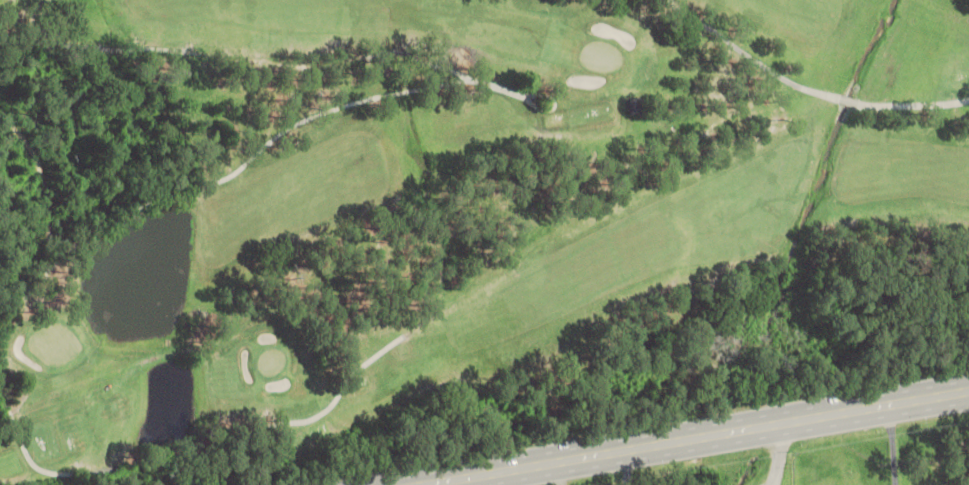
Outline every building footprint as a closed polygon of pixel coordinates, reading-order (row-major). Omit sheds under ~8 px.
[(633,328),(621,328),(620,342),(633,342),(633,328)]
